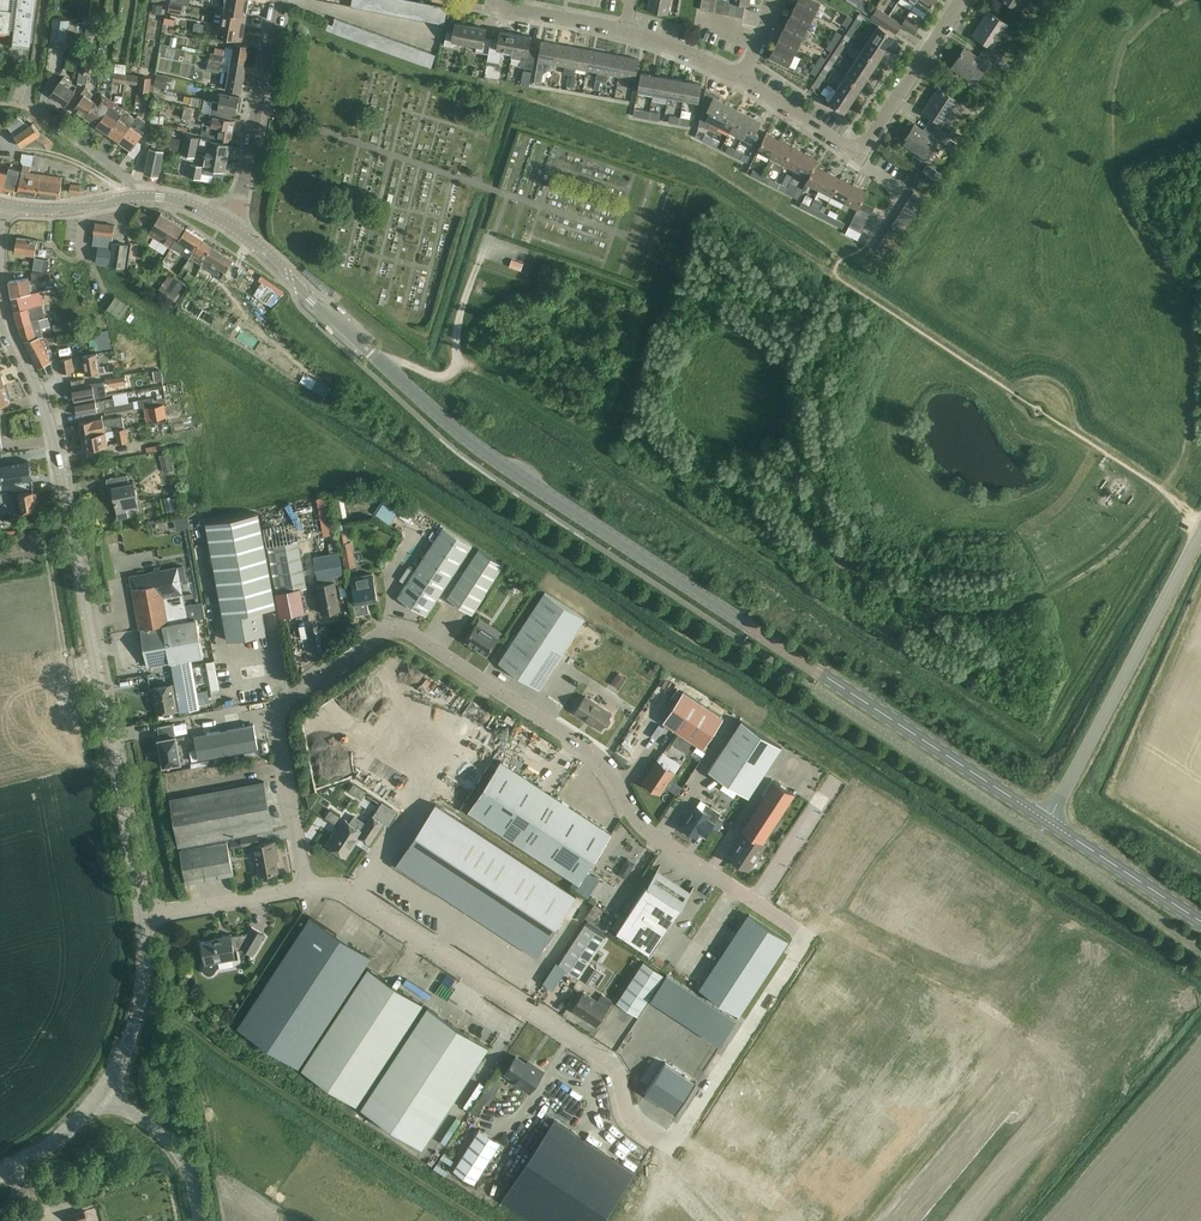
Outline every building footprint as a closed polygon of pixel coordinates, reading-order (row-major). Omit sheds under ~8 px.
[(10,33),(11,28),(14,28),(12,47),(13,48),(13,43),(30,45),(35,0),(0,0),(0,32),(10,33)] [(226,0),(225,0),(223,12),(246,16),(248,4),(226,0)] [(351,6),(359,8),(367,9),(369,0),(352,0),(351,6)] [(367,9),(371,10),(374,10),(376,0),(369,0),(367,9)] [(374,10),(378,11),(381,12),(384,0),(376,0),(374,10)] [(381,12),(385,13),(388,13),(391,0),(384,0),(381,12)] [(388,13),(392,14),(395,15),(398,0),(391,0),(388,13)] [(395,15),(399,15),(402,16),(406,0),(398,0),(395,15)] [(402,16),(406,17),(410,17),(413,0),(406,0),(402,16)] [(410,17),(413,18),(417,19),(420,1),(415,0),(413,0),(410,17)] [(648,10),(668,14),(670,0),(650,0),(648,10)] [(700,9),(707,10),(709,0),(702,0),(700,9)] [(716,0),(709,0),(707,10),(714,12),(716,0)] [(723,0),(716,0),(714,12),(721,13),(723,0)] [(721,13),(728,14),(731,0),(723,0),(721,13)] [(728,14),(735,15),(738,1),(731,0),(728,14)] [(814,14),(821,2),(818,0),(797,0),(795,5),(814,14)] [(915,3),(928,11),(935,0),(917,0),(915,3)] [(1017,8),(1023,0),(1004,0),(1017,8)] [(420,1),(417,19),(420,19),(424,20),(427,2),(424,2),(420,1)] [(742,17),(745,3),(738,1),(735,15),(742,17)] [(858,7),(862,10),(871,16),(875,9),(862,1),(858,7)] [(427,2),(424,20),(427,21),(431,21),(434,4),(427,2)] [(181,13),(182,5),(170,3),(169,11),(181,13)] [(434,4),(431,21),(434,22),(438,23),(441,5),(434,4)] [(441,5),(438,23),(441,23),(445,24),(448,6),(441,5)] [(795,5),(788,18),(808,27),(814,14),(795,5)] [(877,7),(875,9),(871,16),(883,24),(889,15),(877,7)] [(987,43),(982,50),(999,61),(1003,54),(992,47),(1007,23),(988,11),(973,34),(987,43)] [(246,16),(223,12),(220,24),(244,28),(246,16)] [(918,12),(913,19),(927,29),(932,22),(918,12)] [(842,23),(847,26),(852,18),(847,15),(842,23)] [(901,25),(902,23),(889,15),(883,24),(896,33),(901,25)] [(906,16),(902,23),(901,25),(914,33),(919,25),(906,16)] [(54,17),(51,39),(66,41),(69,20),(54,17)] [(333,24),(330,31),(337,33),(342,20),(338,18),(335,17),(333,24)] [(861,20),(857,17),(851,25),(856,28),(861,20)] [(782,30),(801,40),(808,27),(788,18),(782,30)] [(342,20),(337,33),(344,36),(349,22),(345,21),(342,20)] [(349,22),(344,36),(351,38),(355,25),(352,23),(349,22)] [(467,43),(471,25),(455,22),(453,31),(446,30),(444,45),(456,47),(457,41),(467,43)] [(242,40),(244,28),(220,24),(218,36),(242,40)] [(355,25),(351,38),(357,41),(362,27),(359,26),(355,25)] [(471,25),(467,43),(477,45),(476,51),(489,53),(491,39),(484,37),(486,28),(471,25)] [(851,37),(856,28),(851,25),(846,34),(851,37)] [(870,38),(886,48),(895,35),(878,25),(870,38)] [(362,27),(357,41),(364,43),(369,29),(366,28),(362,27)] [(369,29),(364,43),(367,44),(371,46),(376,32),(372,31),(369,29)] [(498,40),(491,39),(489,53),(487,60),(500,63),(502,50),(512,51),(515,33),(500,30),(498,40)] [(782,30),(775,43),(795,53),(801,40),(782,30)] [(842,35),(841,34),(837,31),(831,40),(836,43),(842,35)] [(376,32),(371,46),(378,48),(382,34),(379,33),(376,32)] [(531,36),(515,33),(512,51),(522,53),(520,66),(532,68),(536,47),(529,46),(531,36)] [(382,34),(378,48),(384,50),(389,37),(386,36),(382,34)] [(389,37),(384,50),(391,53),(396,39),(393,38),(389,37)] [(878,61),(886,48),(870,38),(862,50),(878,61)] [(396,39),(391,53),(398,55),(403,42),(399,40),(396,39)] [(836,43),(831,40),(826,48),(831,51),(836,43)] [(210,54),(208,63),(230,66),(231,60),(246,63),(245,63),(248,45),(235,42),(235,43),(227,41),(227,46),(225,46),(224,47),(214,46),(213,55),(210,54)] [(538,61),(537,68),(542,69),(544,62),(554,64),(558,44),(542,41),(538,61)] [(403,42),(398,55),(405,58),(410,44),(406,43),(403,42)] [(835,51),(839,54),(845,46),(840,42),(835,51)] [(769,57),(788,67),(795,53),(775,43),(769,57)] [(410,44),(405,58),(411,60),(416,47),(413,45),(410,44)] [(569,74),(574,47),(558,44),(554,64),(565,66),(564,73),(569,74)] [(416,47),(411,60),(418,63),(423,49),(420,48),(416,47)] [(587,70),(590,50),(574,47),(569,74),(574,75),(576,68),(587,70)] [(999,61),(982,50),(978,57),(964,48),(952,67),(975,82),(988,63),(994,68),(999,61)] [(423,49),(418,63),(432,68),(434,61),(437,54),(423,49)] [(845,49),(841,55),(847,59),(851,53),(845,49)] [(601,80),(606,53),(590,50),(587,70),(597,72),(596,79),(601,80)] [(870,74),(878,61),(862,50),(853,63),(870,74)] [(839,54),(835,51),(829,59),(834,62),(839,54)] [(619,75),(622,56),(606,53),(601,80),(606,81),(608,73),(619,75)] [(826,59),(826,58),(821,55),(816,64),(821,67),(826,59)] [(639,59),(622,56),(619,75),(630,77),(628,85),(633,86),(635,78),(639,59)] [(87,84),(91,62),(83,60),(80,71),(79,71),(77,82),(87,84)] [(230,66),(208,63),(207,63),(206,70),(220,73),(220,72),(224,72),(222,88),(241,91),(246,63),(231,60),(230,66)] [(861,86),(870,74),(853,63),(845,76),(861,86)] [(821,67),(816,64),(810,72),(815,75),(821,67)] [(818,76),(823,79),(828,71),(824,68),(818,76)] [(111,78),(112,71),(100,69),(100,76),(111,78)] [(537,69),(534,83),(541,84),(544,70),(537,69)] [(113,81),(125,83),(126,75),(114,73),(113,81)] [(641,73),(638,91),(653,93),(656,75),(641,73)] [(154,85),(166,88),(169,77),(157,74),(154,85)] [(139,76),(126,75),(125,83),(138,85),(139,76)] [(656,75),(653,93),(668,96),(671,78),(656,75)] [(77,86),(63,76),(51,93),(51,94),(51,93),(58,98),(57,99),(64,104),(65,103),(66,103),(66,104),(74,93),(77,86)] [(150,92),(152,78),(141,76),(138,91),(150,92)] [(823,79),(818,76),(813,84),(818,87),(823,79)] [(853,99),(861,86),(845,76),(837,88),(853,99)] [(671,78),(668,96),(683,99),(686,81),(671,78)] [(686,81),(683,99),(698,102),(701,84),(686,81)] [(932,126),(949,137),(953,130),(942,123),(958,100),(938,87),(923,111),(937,120),(932,126)] [(73,109),(85,117),(95,102),(90,98),(93,94),(84,88),(80,93),(83,95),(73,109)] [(845,112),(853,99),(837,88),(828,101),(845,112)] [(699,123),(707,128),(710,121),(718,125),(723,115),(720,114),(725,103),(718,99),(720,96),(705,89),(699,123)] [(209,115),(227,118),(229,111),(236,113),(238,105),(240,106),(242,98),(239,97),(239,96),(220,92),(218,102),(212,101),(209,115)] [(97,125),(113,102),(101,94),(95,102),(85,117),(96,125),(97,125)] [(200,107),(201,99),(192,97),(190,105),(200,107)] [(97,125),(108,133),(124,110),(122,109),(113,102),(97,125)] [(737,108),(725,103),(720,114),(723,115),(718,125),(730,131),(735,121),(732,120),(737,108)] [(184,107),(182,118),(192,120),(194,109),(184,107)] [(743,126),(749,114),(737,108),(732,120),(735,121),(730,131),(742,137),(746,127),(743,126)] [(163,109),(163,117),(175,118),(176,110),(163,109)] [(119,141),(135,118),(129,114),(130,113),(124,110),(108,133),(119,141)] [(639,116),(649,118),(650,111),(640,110),(639,116)] [(650,111),(649,118),(659,120),(660,113),(650,111)] [(213,125),(213,126),(220,128),(233,131),(235,120),(227,118),(209,115),(201,113),(200,118),(205,119),(204,123),(213,125)] [(754,117),(749,114),(743,126),(746,127),(742,137),(754,143),(759,133),(756,132),(761,120),(760,120),(759,117),(756,115),(754,117)] [(137,115),(135,118),(119,141),(131,149),(143,132),(145,120),(137,115)] [(669,115),(668,122),(678,123),(680,117),(669,115)] [(19,116),(18,117),(7,125),(22,146),(32,140),(46,150),(51,141),(40,134),(32,123),(30,125),(19,116)] [(690,119),(680,117),(678,123),(689,125),(690,119)] [(944,144),(949,137),(932,126),(928,133),(914,124),(902,143),(925,158),(938,139),(944,144)] [(231,141),(233,131),(220,128),(213,126),(212,132),(203,130),(202,135),(211,137),(231,141)] [(713,135),(729,143),(732,135),(717,128),(713,135)] [(758,150),(771,156),(780,138),(767,132),(758,150)] [(705,133),(702,140),(709,143),(712,137),(705,133)] [(181,155),(195,158),(199,138),(185,135),(181,155)] [(208,145),(206,156),(227,160),(230,145),(209,141),(210,139),(201,137),(200,143),(208,145)] [(712,137),(709,143),(717,147),(720,141),(712,137)] [(793,145),(780,138),(771,156),(784,163),(793,145)] [(728,145),(725,151),(733,155),(736,149),(728,145)] [(797,169),(805,151),(793,145),(784,163),(797,169)] [(164,150),(150,147),(144,173),(158,176),(164,150)] [(736,149),(733,155),(740,159),(743,153),(736,149)] [(819,158),(805,151),(797,169),(809,175),(809,176),(815,164),(819,158)] [(21,177),(18,192),(37,195),(40,180),(40,174),(29,172),(31,166),(43,168),(46,158),(41,156),(34,154),(33,155),(22,153),(21,160),(24,163),(22,171),(21,177)] [(224,177),(227,160),(206,156),(203,156),(201,166),(191,164),(189,176),(200,178),(201,173),(224,177)] [(819,188),(828,170),(815,164),(809,176),(809,175),(806,182),(819,188)] [(0,185),(0,189),(14,193),(20,170),(9,167),(8,172),(7,172),(5,179),(4,185),(0,184),(0,185)] [(750,175),(759,179),(762,174),(753,170),(750,175)] [(841,177),(828,170),(819,188),(832,195),(841,177)] [(40,174),(40,180),(37,195),(60,197),(62,177),(40,174)] [(762,174),(759,179),(768,183),(770,178),(762,174)] [(845,201),(854,183),(841,177),(832,195),(845,201)] [(83,179),(82,187),(94,188),(94,180),(83,179)] [(71,183),(69,192),(80,193),(81,185),(71,183)] [(776,188),(785,192),(787,187),(779,183),(776,188)] [(867,190),(854,183),(845,201),(858,208),(858,207),(861,201),(867,190)] [(787,187),(785,192),(794,196),(796,191),(787,187)] [(921,205),(926,199),(914,191),(909,198),(921,205)] [(905,204),(917,212),(921,205),(909,198),(905,204)] [(799,206),(808,210),(810,205),(802,201),(799,206)] [(858,207),(871,214),(874,207),(861,201),(858,207)] [(901,210),(913,218),(917,212),(905,204),(901,210)] [(810,205),(808,210),(816,215),(819,210),(810,205)] [(858,207),(858,208),(855,214),(868,220),(871,214),(858,207)] [(897,217),(909,225),(913,218),(901,210),(897,217)] [(142,212),(137,220),(144,224),(150,217),(142,212)] [(176,240),(177,239),(176,238),(184,227),(161,212),(148,233),(170,247),(171,247),(171,248),(176,240)] [(825,219),(833,223),(836,218),(827,214),(825,219)] [(868,220),(855,214),(852,220),(865,226),(868,220)] [(892,223),(905,231),(909,225),(897,217),(892,223)] [(836,218),(833,223),(842,228),(845,223),(836,218)] [(865,226),(852,220),(848,226),(861,233),(865,226)] [(888,230),(900,238),(905,231),(892,223),(888,230)] [(848,226),(847,230),(845,233),(858,240),(861,233),(848,226)] [(186,244),(194,250),(195,250),(203,239),(186,228),(178,240),(177,239),(176,240),(171,248),(181,253),(186,244)] [(884,236),(896,244),(900,238),(888,230),(884,236)] [(92,245),(112,247),(113,236),(107,235),(100,234),(94,233),(92,245)] [(880,243),(892,251),(896,244),(884,236),(880,243)] [(43,241),(17,237),(15,252),(35,255),(36,248),(42,248),(43,241)] [(199,265),(201,264),(212,246),(203,239),(195,250),(194,250),(188,258),(199,265)] [(110,264),(125,266),(128,244),(113,242),(110,264)] [(875,249),(888,257),(892,251),(880,243),(875,249)] [(215,271),(222,276),(233,259),(212,246),(201,264),(214,272),(215,271)] [(98,255),(97,263),(109,264),(110,256),(111,248),(99,247),(98,255)] [(34,259),(33,270),(48,271),(49,260),(34,259)] [(509,266),(521,270),(523,263),(512,259),(509,266)] [(50,280),(50,271),(32,271),(32,280),(50,280)] [(182,277),(189,282),(193,275),(186,271),(182,277)] [(9,281),(11,296),(24,293),(31,292),(29,277),(9,281)] [(181,287),(172,280),(163,293),(172,299),(181,287)] [(232,295),(235,289),(224,284),(221,290),(232,295)] [(199,302),(205,307),(216,292),(209,288),(199,302)] [(18,324),(39,319),(38,318),(45,317),(39,290),(31,292),(24,293),(11,296),(18,324)] [(120,317),(129,304),(115,295),(106,308),(120,317)] [(205,310),(223,321),(229,311),(212,300),(205,310)] [(39,319),(18,324),(21,334),(31,353),(34,359),(38,367),(46,363),(50,360),(39,337),(43,336),(39,319)] [(54,325),(56,337),(72,334),(70,322),(54,325)] [(96,334),(100,351),(111,348),(108,331),(96,334)] [(86,374),(105,371),(104,366),(99,367),(97,353),(83,355),(86,374)] [(61,373),(74,371),(72,357),(59,359),(61,373)] [(154,381),(161,379),(160,369),(152,371),(154,381)] [(83,378),(70,380),(74,401),(95,397),(105,395),(102,384),(102,380),(84,384),(83,378)] [(9,402),(6,392),(8,391),(6,385),(4,385),(3,384),(0,385),(0,404),(9,402)] [(126,399),(140,398),(139,387),(125,389),(126,399)] [(166,400),(176,397),(175,391),(164,394),(166,400)] [(95,397),(74,401),(76,415),(103,410),(104,413),(111,412),(133,408),(153,404),(152,397),(131,401),(113,404),(112,398),(102,400),(95,401),(95,397)] [(154,417),(164,415),(162,404),(152,406),(154,417)] [(102,419),(102,417),(78,421),(81,434),(107,430),(125,426),(125,425),(123,425),(121,415),(102,419)] [(138,421),(127,424),(131,437),(142,434),(138,421)] [(83,447),(107,443),(105,435),(115,433),(117,441),(127,438),(125,426),(107,430),(81,434),(83,447)] [(178,466),(187,461),(180,447),(170,452),(178,466)] [(169,453),(159,455),(163,473),(174,470),(169,453)] [(0,465),(0,466),(2,465),(5,483),(2,484),(2,485),(32,480),(32,479),(31,479),(28,460),(0,465)] [(128,517),(127,507),(137,505),(132,481),(128,482),(127,473),(106,476),(108,486),(113,485),(119,519),(128,517)] [(34,493),(33,491),(12,495),(13,502),(15,514),(37,511),(35,503),(38,502),(36,493),(34,493)] [(343,506),(340,493),(326,496),(329,509),(343,506)] [(351,513),(359,512),(358,494),(350,494),(351,513)] [(420,515),(426,518),(432,507),(427,504),(420,515)] [(278,519),(306,515),(306,509),(277,512),(278,519)] [(258,513),(206,522),(223,617),(228,640),(266,633),(262,610),(276,607),(258,513)] [(291,531),(303,528),(302,523),(290,526),(291,531)] [(406,584),(398,596),(426,615),(472,546),(443,527),(414,571),(408,567),(400,580),(406,584)] [(346,534),(336,535),(337,550),(347,549),(346,534)] [(274,544),(267,545),(276,592),(300,588),(307,587),(298,540),(274,544)] [(447,597),(472,613),(503,565),(479,548),(447,597)] [(340,558),(315,563),(319,584),(316,585),(321,613),(340,610),(335,584),(338,583),(337,577),(343,576),(340,558)] [(176,568),(131,576),(140,629),(197,619),(206,617),(203,604),(197,605),(197,604),(186,606),(186,605),(184,605),(180,580),(178,581),(176,568)] [(369,612),(367,602),(377,600),(372,573),(351,577),(356,603),(354,604),(356,616),(357,616),(357,615),(370,613),(370,612),(369,612)] [(300,588),(276,592),(280,616),(305,612),(300,588)] [(498,662),(539,689),(585,619),(545,592),(498,662)] [(197,619),(140,629),(147,666),(171,662),(180,712),(200,708),(199,704),(210,702),(208,689),(197,691),(191,659),(204,656),(197,619)] [(486,654),(498,637),(476,623),(465,640),(486,654)] [(811,647),(810,658),(820,658),(821,648),(811,647)] [(392,671),(407,677),(412,664),(396,658),(392,671)] [(214,660),(206,662),(211,690),(219,688),(214,660)] [(624,677),(634,681),(638,670),(629,667),(624,677)] [(172,684),(153,687),(158,713),(177,710),(172,684)] [(463,697),(470,687),(464,684),(458,693),(463,697)] [(261,691),(263,697),(277,695),(276,688),(261,691)] [(683,691),(663,721),(703,748),(723,718),(683,691)] [(585,696),(575,712),(601,729),(604,725),(605,726),(608,726),(611,721),(611,718),(609,717),(612,713),(585,696)] [(264,699),(252,702),(253,708),(266,704),(264,699)] [(466,701),(456,716),(464,722),(474,707),(466,701)] [(708,770),(748,796),(781,746),(741,720),(708,770)] [(181,762),(176,736),(175,736),(172,724),(158,726),(161,739),(159,739),(163,766),(181,762)] [(199,759),(258,748),(254,724),(194,735),(199,759)] [(660,793),(680,763),(663,752),(643,782),(660,793)] [(524,847),(556,797),(501,761),(468,811),(524,847)] [(264,780),(169,798),(178,846),(273,828),(264,780)] [(730,857),(749,869),(764,845),(762,843),(795,793),(775,780),(742,830),(745,833),(730,857)] [(353,785),(348,793),(361,802),(366,794),(353,785)] [(730,789),(727,794),(741,802),(744,797),(730,789)] [(556,797),(524,847),(579,884),(612,833),(556,797)] [(345,820),(328,845),(346,857),(359,836),(369,843),(382,823),(385,819),(389,822),(397,810),(382,800),(372,816),(365,825),(354,818),(350,823),(345,820)] [(700,800),(682,827),(684,829),(684,832),(691,836),(693,835),(696,836),(699,832),(705,836),(720,813),(700,800)] [(537,956),(576,896),(436,804),(396,864),(537,956)] [(340,818),(330,812),(325,819),(335,825),(340,818)] [(242,845),(259,842),(257,835),(241,838),(242,845)] [(186,882),(233,873),(227,841),(181,849),(186,882)] [(276,859),(278,858),(275,841),(251,845),(253,855),(256,855),(260,874),(278,871),(276,859)] [(676,915),(694,887),(694,886),(688,894),(656,873),(661,865),(660,865),(617,931),(651,953),(676,915)] [(609,910),(606,916),(614,921),(618,915),(609,910)] [(787,940),(749,914),(700,989),(738,1014),(787,940)] [(311,916),(310,917),(238,1027),(298,1067),(371,956),(311,916)] [(559,963),(579,977),(605,937),(585,923),(559,963)] [(215,939),(201,942),(205,964),(204,966),(203,968),(203,970),(204,972),(208,974),(210,975),(212,974),(214,972),(218,966),(218,962),(236,958),(234,948),(240,947),(253,955),(265,934),(251,927),(247,934),(231,936),(231,934),(214,937),(215,939)] [(606,961),(598,971),(605,977),(614,967),(606,961)] [(637,1015),(664,975),(643,961),(617,1002),(637,1015)] [(368,968),(302,1069),(356,1105),(423,1004),(368,968)] [(583,992),(572,1009),(597,1025),(608,1008),(613,1000),(603,993),(597,1001),(583,992)] [(488,1047),(428,1007),(361,1108),(422,1148),(488,1047)] [(514,1082),(529,1092),(543,1071),(533,1064),(531,1067),(516,1057),(505,1072),(516,1080),(514,1082)] [(665,1061),(645,1092),(676,1112),(696,1081),(665,1061)] [(501,1199),(534,1220),(603,1220),(635,1172),(554,1119),(501,1199)] [(474,1183),(500,1142),(479,1129),(453,1170),(474,1183)] [(86,1218),(83,1210),(68,1214),(70,1220),(75,1220),(86,1218)]
